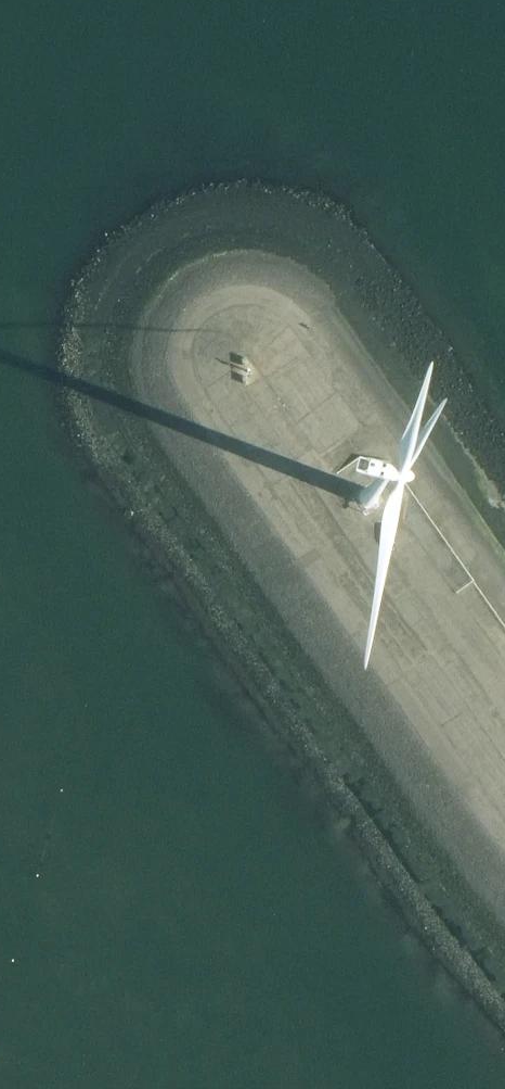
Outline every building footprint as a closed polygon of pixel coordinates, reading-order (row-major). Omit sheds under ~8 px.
[(359,495),(359,497),(359,500),(360,503),(361,505),(364,507),(366,507),(369,507),(372,507),(374,505),(376,502),(377,500),(376,497),(376,494),(374,492),(372,490),(369,490),(366,490),(363,491),(361,492),(359,495)]
